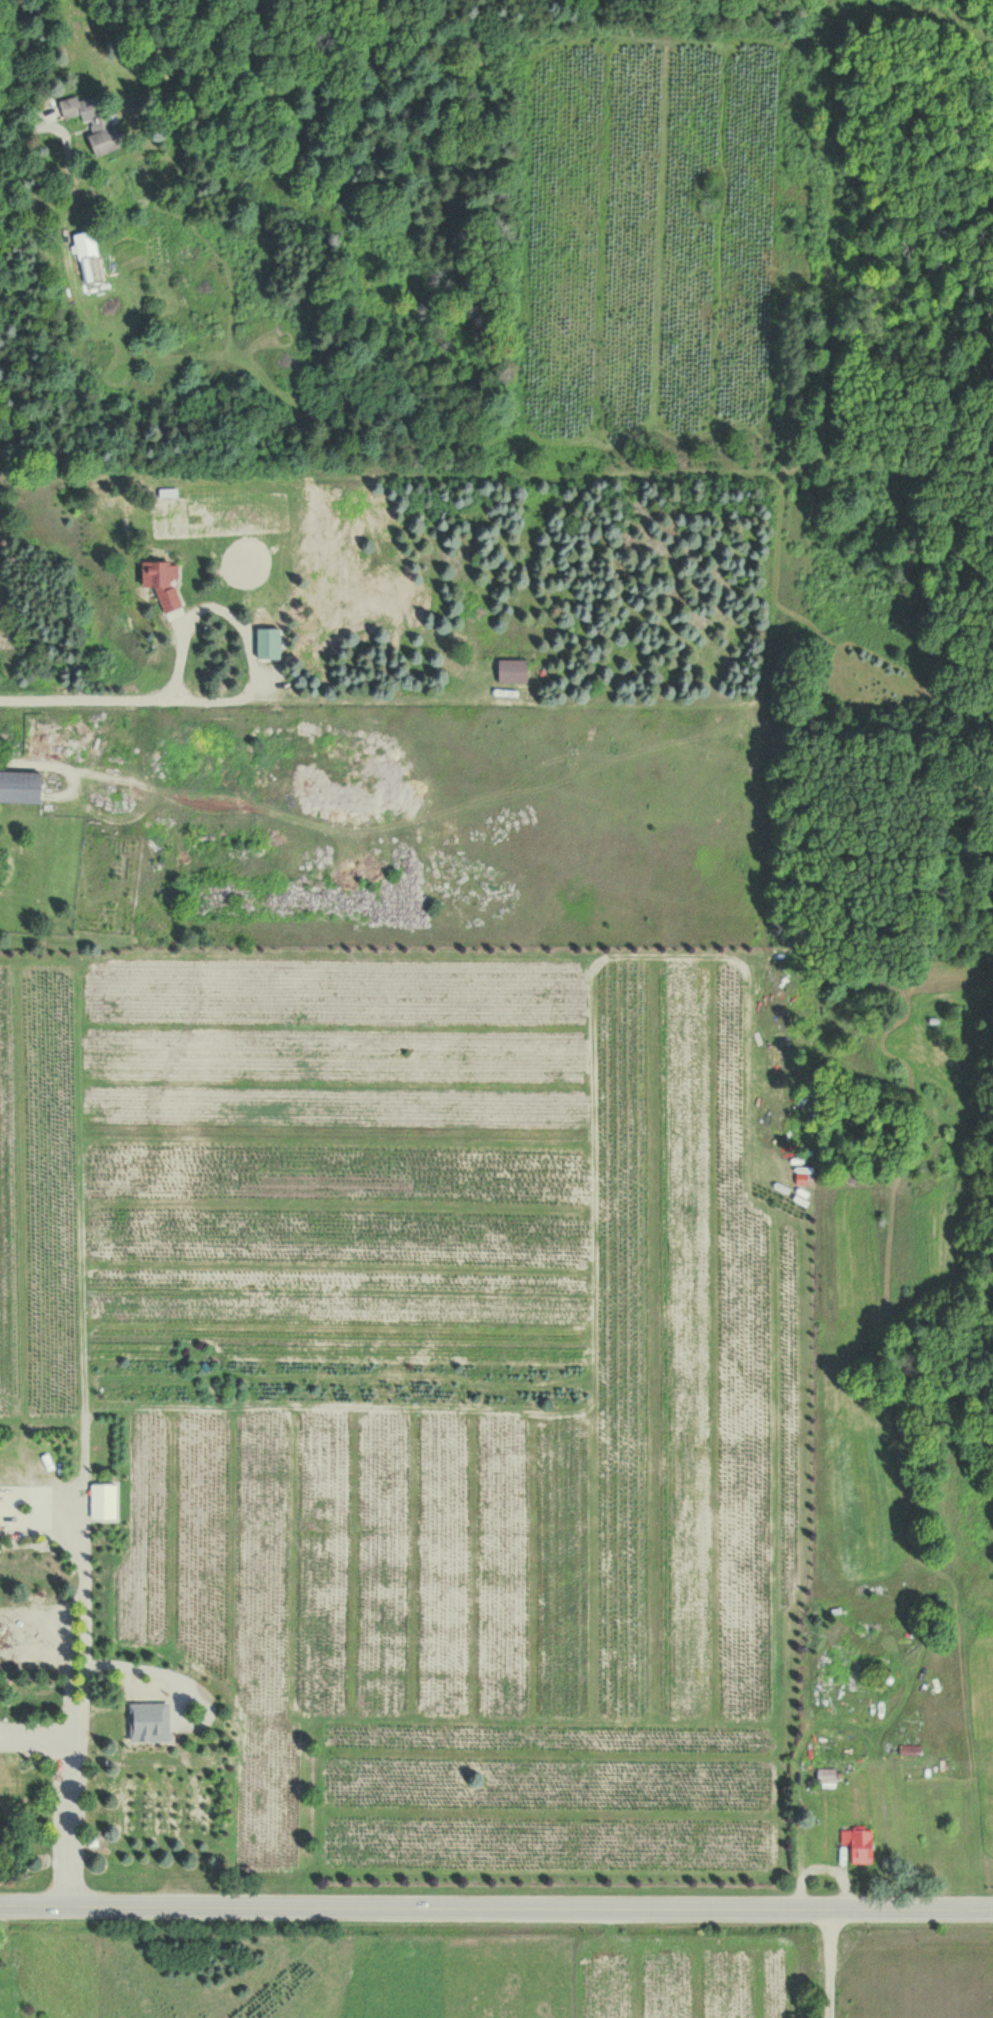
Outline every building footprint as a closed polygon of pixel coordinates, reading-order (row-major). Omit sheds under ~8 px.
[(104,96),(79,102),(75,91),(58,95),(65,121),(81,117),(83,124),(91,122),(94,135),(90,137),(95,157),(119,151),(104,96)] [(82,283),(101,281),(96,233),(77,235),(82,283)] [(143,589),(160,589),(160,612),(178,612),(178,581),(180,581),(179,564),(143,564),(143,589)] [(281,630),(258,630),(258,661),(281,661),(281,630)] [(528,661),(500,661),(500,684),(528,684),(528,661)] [(0,771),(0,803),(42,804),(42,772),(0,771)] [(91,1521),(117,1521),(117,1484),(91,1484),(91,1521)] [(168,1742),(168,1711),(138,1711),(138,1742),(168,1742)] [(836,1788),(836,1768),(818,1768),(818,1788),(836,1788)] [(852,1864),(873,1864),(873,1831),(842,1831),(842,1843),(852,1843),(852,1864)]
